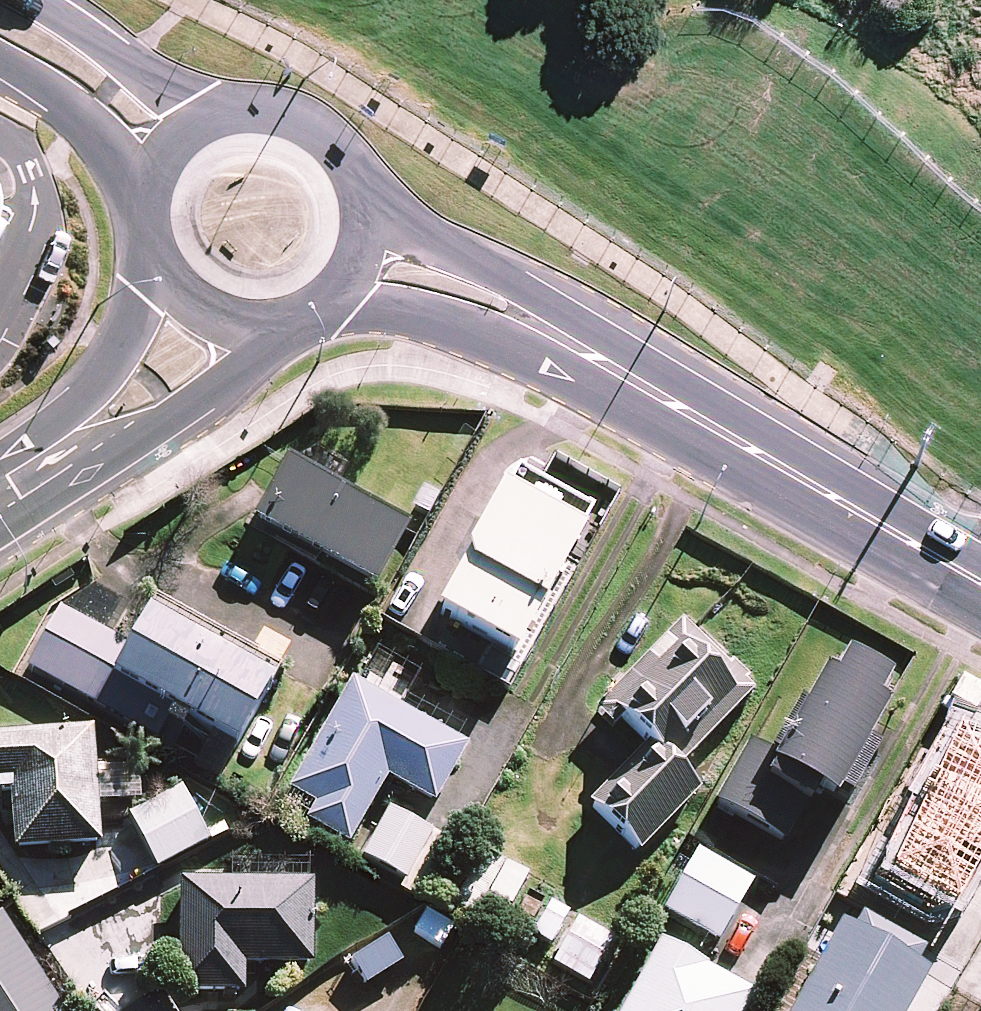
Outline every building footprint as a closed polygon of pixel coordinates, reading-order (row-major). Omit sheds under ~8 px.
[(406,527),(285,460),(253,519),(374,586),(406,527)] [(586,520),(508,477),(436,609),(513,652),(586,520)] [(271,681),(147,612),(127,648),(60,611),(28,669),(155,740),(172,711),(234,747),(271,681)] [(758,688),(687,619),(596,712),(638,753),(589,804),(639,852),(700,790),(679,769),(758,688)] [(896,689),(836,654),(775,760),(749,744),(715,803),(784,843),(814,792),(831,802),(896,689)] [(465,747),(350,683),(288,793),(314,807),(306,821),(349,845),(386,778),(433,804),(465,747)] [(92,733),(0,737),(0,791),(11,791),(14,850),(98,846),(92,733)] [(421,904),(484,798),(463,785),(433,834),(396,812),(368,858),(405,880),(399,891),(421,904)] [(207,839),(182,789),(130,816),(155,865),(207,839)] [(927,876),(874,846),(844,897),(897,928),(927,876)] [(230,851),(230,882),(180,881),(178,992),(242,993),(243,964),(308,966),(310,884),(271,883),(272,852),(230,851)] [(749,882),(697,853),(664,913),(716,942),(749,882)] [(509,868),(490,854),(454,903),(473,917),(509,868)] [(616,941),(550,904),(532,936),(559,951),(552,963),(592,986),(616,941)] [(456,930),(426,911),(411,936),(441,955),(456,930)] [(4,922),(0,924),(0,1010),(61,1010),(4,922)] [(839,925),(791,1010),(904,1010),(925,973),(839,925)] [(752,996),(660,945),(623,1010),(744,1010),(752,996)] [(160,992),(132,1010),(172,1010),(160,992)]
